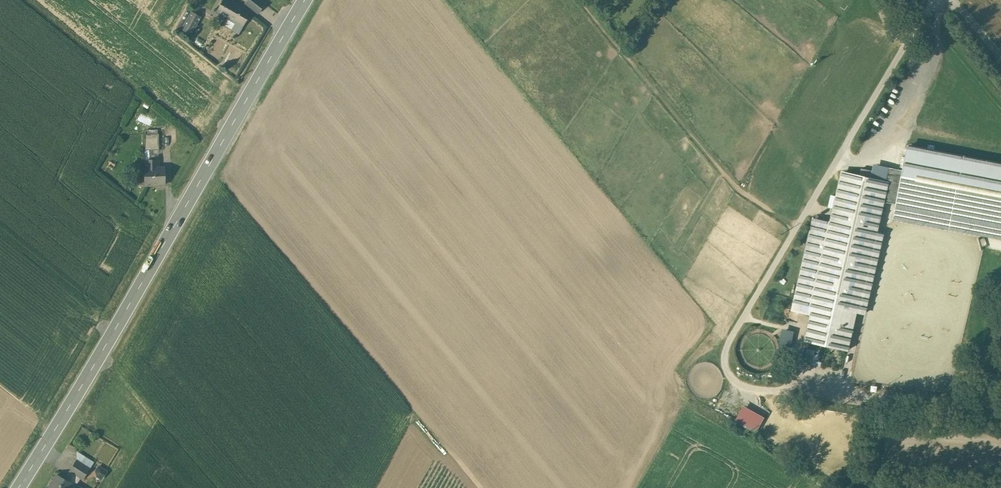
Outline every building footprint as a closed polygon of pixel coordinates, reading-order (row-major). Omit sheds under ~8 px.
[(216,11),(220,13),(221,12),(229,16),(224,25),(238,33),(250,12),(236,3),(236,4),(230,0),(223,0),(216,11)] [(261,0),(247,0),(244,4),(257,13),(265,3),(261,0)] [(200,16),(191,11),(181,29),(190,34),(200,16)] [(159,133),(144,134),(144,150),(145,149),(159,149),(159,133)] [(909,147),(906,170),(899,204),(896,217),(1000,237),(1000,164),(909,147)] [(159,160),(145,160),(145,167),(145,185),(164,184),(164,167),(159,167),(159,160)] [(906,170),(873,163),(871,177),(890,181),(884,206),(885,206),(886,202),(899,204),(906,170)] [(871,177),(842,171),(830,221),(878,232),(884,206),(890,181),(871,177)] [(811,314),(805,341),(848,351),(857,312),(864,314),(883,233),(878,232),(830,221),(813,217),(792,310),(811,314)] [(783,329),(780,344),(791,347),(795,332),(783,329)] [(744,406),(736,420),(757,431),(765,417),(744,406)] [(89,468),(76,460),(69,471),(74,474),(80,478),(82,479),(89,468)] [(56,475),(49,487),(79,487),(75,485),(80,478),(74,474),(69,482),(56,475)]
